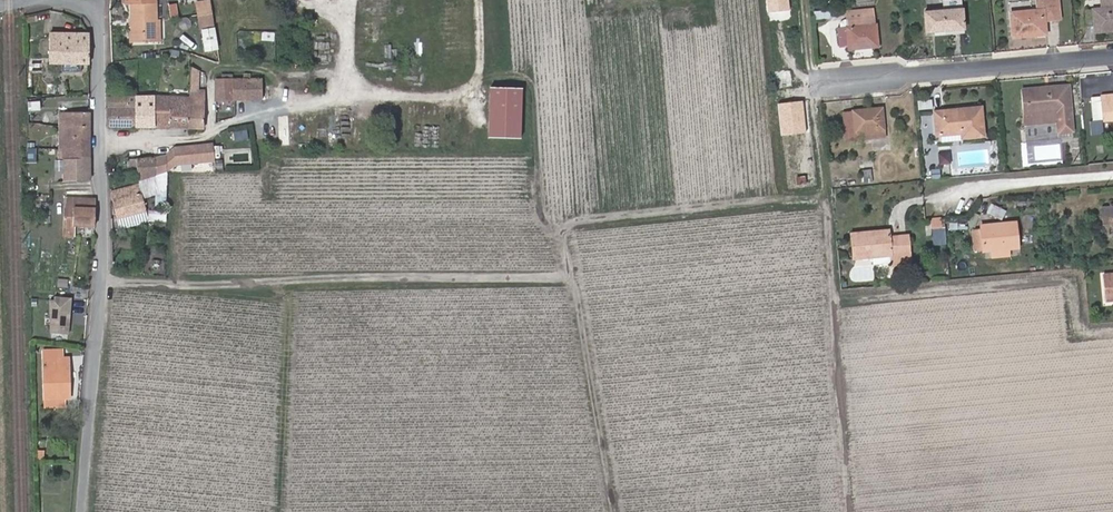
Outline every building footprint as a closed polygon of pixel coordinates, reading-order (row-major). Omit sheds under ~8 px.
[(133,42),(157,42),(157,19),(156,0),(126,0),(126,3),(132,3),(132,19),(132,25),(133,34),(133,42)] [(198,29),(214,27),(212,0),(196,0),(198,29)] [(962,8),(962,0),(945,0),(946,10),(962,8)] [(1051,3),(1053,19),(1061,17),(1058,0),(1037,0),(1037,4),(1051,3)] [(1102,8),(1085,9),(1086,26),(1094,25),(1095,32),(1112,31),(1112,0),(1101,0),(1102,8)] [(168,3),(170,20),(178,19),(177,3),(168,3)] [(1046,30),(1045,20),(1053,19),(1051,3),(1037,4),(1038,9),(1010,12),(1013,38),(1030,36),(1030,32),(1046,30)] [(926,32),(964,28),(962,8),(946,10),(924,12),(926,32)] [(813,10),(813,18),(830,18),(830,9),(813,10)] [(847,13),(847,18),(875,15),(875,10),(847,13)] [(850,45),(850,49),(879,46),(875,15),(847,18),(849,27),(838,28),(840,46),(850,45)] [(262,40),(275,41),(275,31),(262,31),(262,40)] [(82,64),(90,64),(89,34),(50,34),(50,63),(62,63),(62,70),(82,71),(82,64)] [(197,86),(198,70),(193,68),(190,97),(190,128),(204,128),(206,86),(197,86)] [(263,80),(251,80),(251,74),(245,74),(245,80),(218,80),(216,100),(262,100),(263,80)] [(1055,86),(1057,100),(1071,98),(1069,85),(1055,86)] [(1026,124),(1038,123),(1037,115),(1058,113),(1058,121),(1059,131),(1073,130),(1071,98),(1057,100),(1055,86),(1023,89),(1026,124)] [(520,143),(522,94),(490,92),(489,142),(520,143)] [(190,128),(190,97),(159,95),(156,95),(155,97),(155,127),(190,128)] [(1100,96),(1103,121),(1112,120),(1112,95),(1100,96)] [(136,127),(136,97),(109,97),(109,126),(110,126),(136,127)] [(136,127),(155,127),(155,97),(136,97),(136,127)] [(28,101),(29,111),(41,110),(40,100),(28,101)] [(985,136),(982,106),(934,111),(937,136),(961,134),(961,138),(985,136)] [(855,110),(855,114),(845,115),(847,140),(885,136),(882,109),(855,110)] [(66,150),(66,160),(64,160),(64,169),(54,169),(54,181),(90,178),(89,112),(60,112),(60,150),(66,150)] [(1058,113),(1037,115),(1038,123),(1058,121),(1058,113)] [(28,148),(39,149),(40,128),(29,127),(28,148)] [(952,163),(952,151),(940,151),(940,163),(952,163)] [(166,155),(155,158),(156,169),(166,165),(166,155)] [(166,155),(166,165),(167,170),(176,170),(174,156),(166,155)] [(156,175),(156,169),(155,158),(138,159),(139,181),(156,175)] [(127,170),(135,169),(135,159),(127,159),(127,170)] [(861,185),(873,185),(872,165),(860,166),(861,185)] [(805,167),(806,176),(806,182),(818,181),(816,166),(805,167)] [(150,221),(167,221),(167,172),(156,175),(139,181),(140,184),(142,197),(157,193),(157,204),(162,204),(162,211),(150,211),(150,221)] [(120,218),(146,210),(142,197),(140,184),(114,191),(120,218)] [(94,226),(96,200),(66,198),(64,236),(75,236),(76,225),(94,226)] [(992,203),(987,212),(1002,220),(1007,210),(992,203)] [(1104,224),(1112,224),(1111,206),(1103,207),(1104,224)] [(933,227),(941,226),(940,218),(932,219),(933,227)] [(1019,248),(1017,221),(980,224),(981,229),(973,230),(975,249),(983,248),(983,251),(991,250),(992,257),(1010,256),(1010,248),(1019,248)] [(875,256),(891,255),(895,254),(896,263),(911,262),(908,235),(890,235),(872,236),(872,230),(853,232),(855,258),(875,256)] [(1103,275),(1106,299),(1112,298),(1112,274),(1103,275)] [(57,286),(67,288),(69,279),(59,277),(57,286)] [(72,297),(50,296),(47,333),(70,335),(72,297)] [(69,398),(68,358),(43,358),(45,398),(69,398)]
